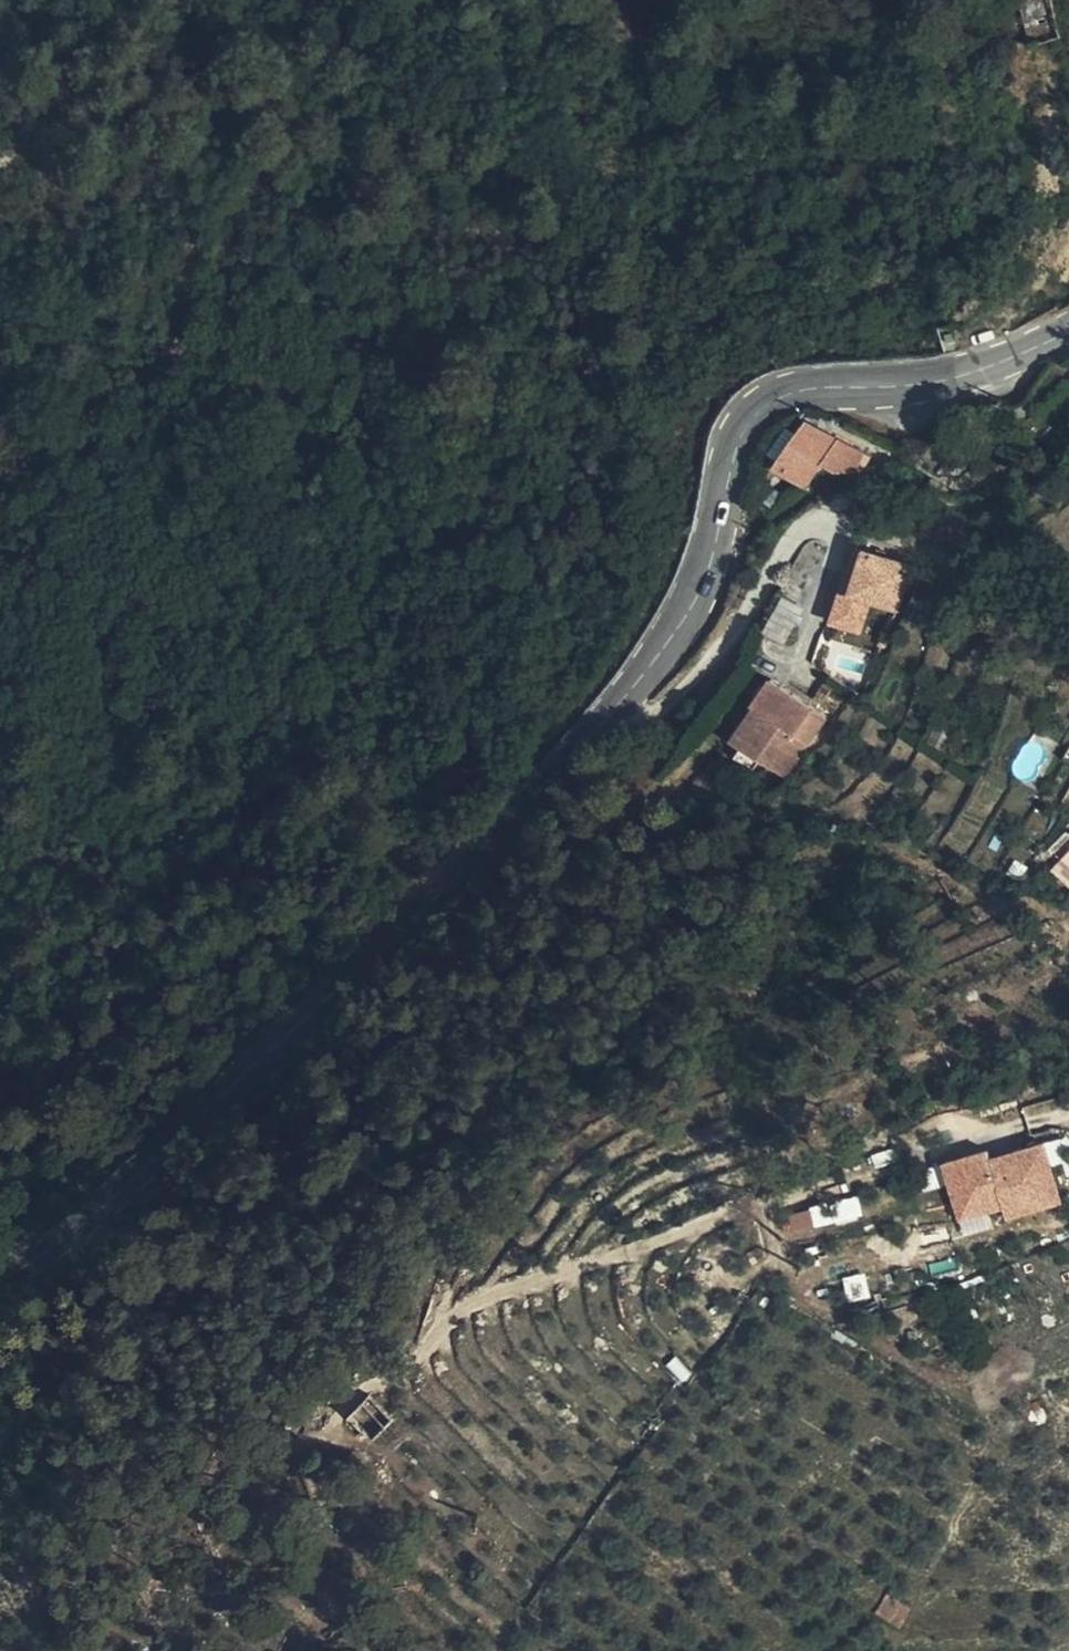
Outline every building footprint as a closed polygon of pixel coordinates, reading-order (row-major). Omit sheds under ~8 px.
[(846,477),(861,472),(868,456),(811,424),(806,432),(796,426),(779,454),(789,460),(784,468),(815,487),(828,467),(846,477)] [(880,612),(915,583),(876,538),(821,585),(840,608),(861,590),(880,612)] [(792,626),(799,608),(779,600),(772,618),(792,626)] [(788,762),(835,704),(819,691),(813,698),(807,692),(812,686),(783,663),(762,689),(764,691),(738,723),(748,730),(765,744),(788,762)] [(819,691),(812,686),(807,692),(813,698),(819,691)] [(765,744),(748,730),(740,740),(758,754),(765,744)] [(1048,871),(1068,891),(1068,849),(1048,871)] [(1061,1199),(1041,1142),(988,1160),(985,1152),(942,1167),(961,1222),(1003,1208),(1019,1202),(1023,1212),(1061,1199)] [(782,1215),(787,1237),(862,1217),(856,1196),(782,1215)] [(1023,1212),(1019,1202),(1003,1208),(1007,1218),(1023,1212)] [(846,1302),(868,1299),(865,1273),(843,1276),(846,1302)] [(370,1389),(368,1389),(352,1409),(382,1432),(398,1412),(370,1389)]
